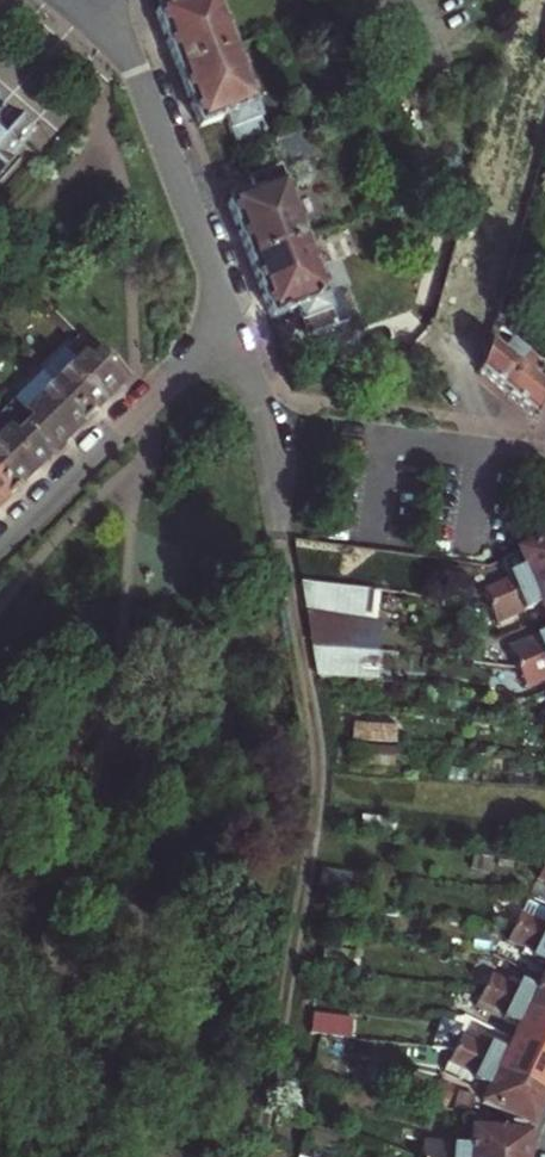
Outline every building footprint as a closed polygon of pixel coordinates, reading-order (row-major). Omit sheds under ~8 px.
[(239,40),(225,0),(169,0),(161,3),(171,29),(183,62),(239,40)] [(270,125),(239,40),(183,62),(200,108),(204,119),(231,110),(240,136),(270,125)] [(26,129),(23,125),(26,122),(18,115),(12,109),(9,112),(5,109),(0,114),(0,157),(26,129)] [(249,159),(257,183),(231,192),(235,204),(253,251),(309,230),(279,148),(249,159)] [(310,325),(340,314),(309,230),(253,251),(262,277),(275,309),(301,300),(310,325)] [(499,325),(502,316),(494,315),(491,322),(499,325)] [(100,394),(121,373),(77,329),(66,340),(64,337),(37,364),(82,411),(100,394)] [(502,390),(511,356),(487,335),(476,368),(488,378),(502,390)] [(538,389),(540,382),(511,356),(502,390),(517,402),(531,413),(538,389)] [(65,428),(82,411),(37,364),(6,393),(9,396),(3,402),(46,447),(65,428)] [(46,447),(3,402),(0,405),(0,475),(8,483),(26,466),(46,447)] [(8,483),(0,475),(0,492),(8,483)] [(515,546),(521,560),(492,572),(495,578),(478,585),(484,598),(530,579),(531,582),(544,576),(544,534),(515,546)] [(374,583),(295,572),(300,603),(370,612),(374,583)] [(544,610),(544,576),(531,582),(530,579),(484,598),(490,611),(507,604),(514,622),(544,610)] [(521,636),(523,641),(506,648),(511,661),(512,661),(544,646),(544,625),(521,636)] [(305,635),(311,668),(379,676),(382,645),(305,635)] [(544,685),(544,646),(512,661),(511,661),(517,675),(535,668),(543,686),(544,685)] [(531,712),(536,723),(538,723),(544,721),(544,706),(531,712)] [(388,718),(343,714),(341,732),(387,737),(388,718)] [(538,723),(536,723),(542,737),(544,736),(544,721),(538,723)] [(386,760),(387,742),(342,737),(340,756),(386,760)] [(543,844),(536,856),(537,856),(544,861),(544,845),(543,844)] [(537,856),(536,856),(529,869),(544,877),(543,881),(544,882),(544,861),(537,856)] [(530,908),(533,903),(517,894),(504,918),(505,918),(544,939),(544,916),(530,908)] [(505,918),(504,918),(497,932),(513,940),(511,944),(538,958),(531,971),(544,978),(544,939),(505,918)] [(541,1011),(544,1013),(544,978),(531,971),(523,984),(498,971),(497,974),(480,965),(473,979),(515,1001),(515,1003),(539,1015),(541,1011)] [(544,1054),(544,1013),(541,1011),(539,1015),(515,1003),(515,1001),(473,979),(466,990),(484,1000),(482,1003),(508,1017),(501,1031),(544,1054)] [(345,1005),(304,1000),(300,1025),(341,1029),(345,1005)] [(501,1031),(494,1044),(469,1030),(466,1035),(450,1026),(442,1041),(444,1041),(485,1061),(484,1063),(508,1076),(510,1072),(534,1085),(544,1064),(544,1054),(501,1031)] [(477,1079),(470,1092),(517,1118),(527,1098),(534,1085),(510,1072),(508,1076),(484,1063),(485,1061),(444,1041),(442,1041),(436,1052),(452,1061),(450,1065),(477,1079)] [(510,1146),(511,1129),(457,1125),(455,1141),(425,1138),(425,1143),(408,1141),(406,1156),(421,1156),(509,1156),(510,1146)]
